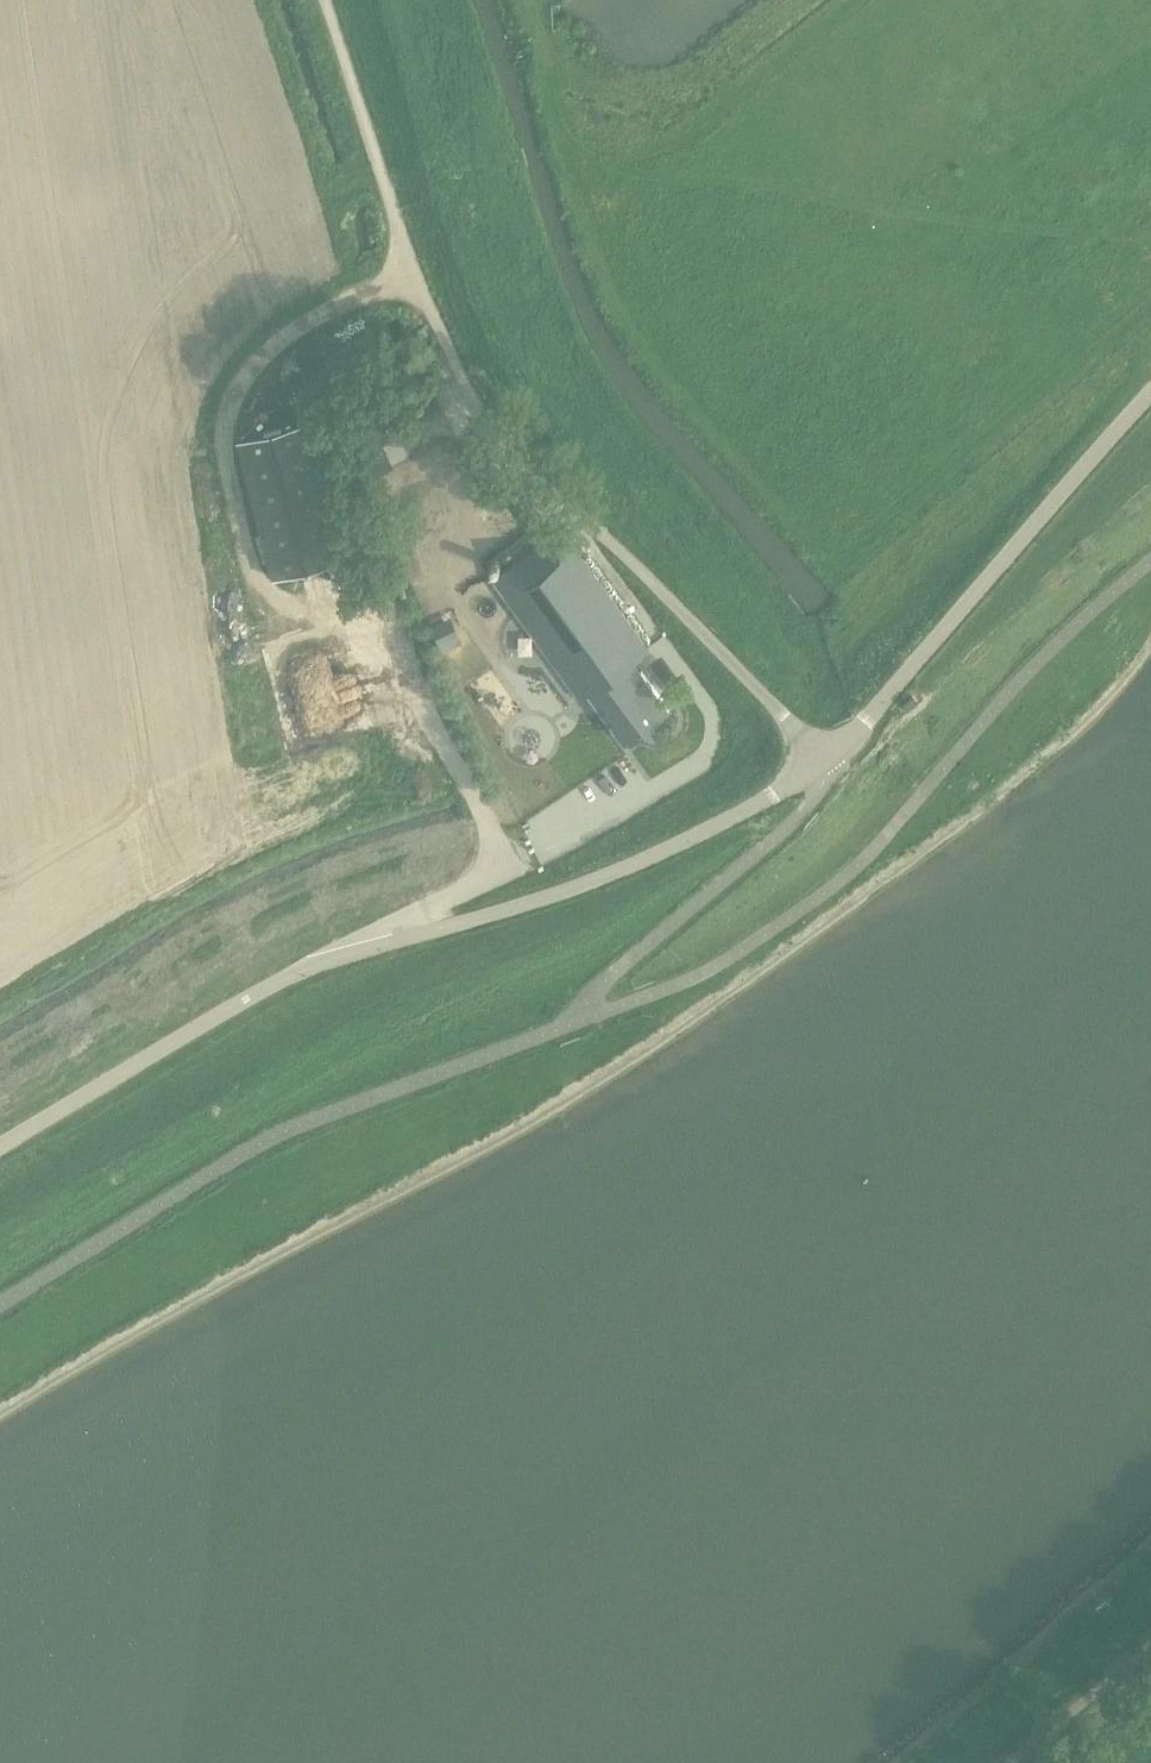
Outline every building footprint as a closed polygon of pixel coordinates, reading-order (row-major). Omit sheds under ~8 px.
[(429,335),(425,326),(417,330),(421,339),(429,335)] [(248,438),(252,454),(284,576),(353,558),(317,420),(248,438)] [(496,579),(550,653),(581,696),(590,690),(626,740),(669,709),(632,659),(649,647),(564,529),(496,579)] [(471,597),(483,614),(500,601),(487,585),(471,597)] [(913,697),(903,704),(909,712),(919,704),(913,697)]
